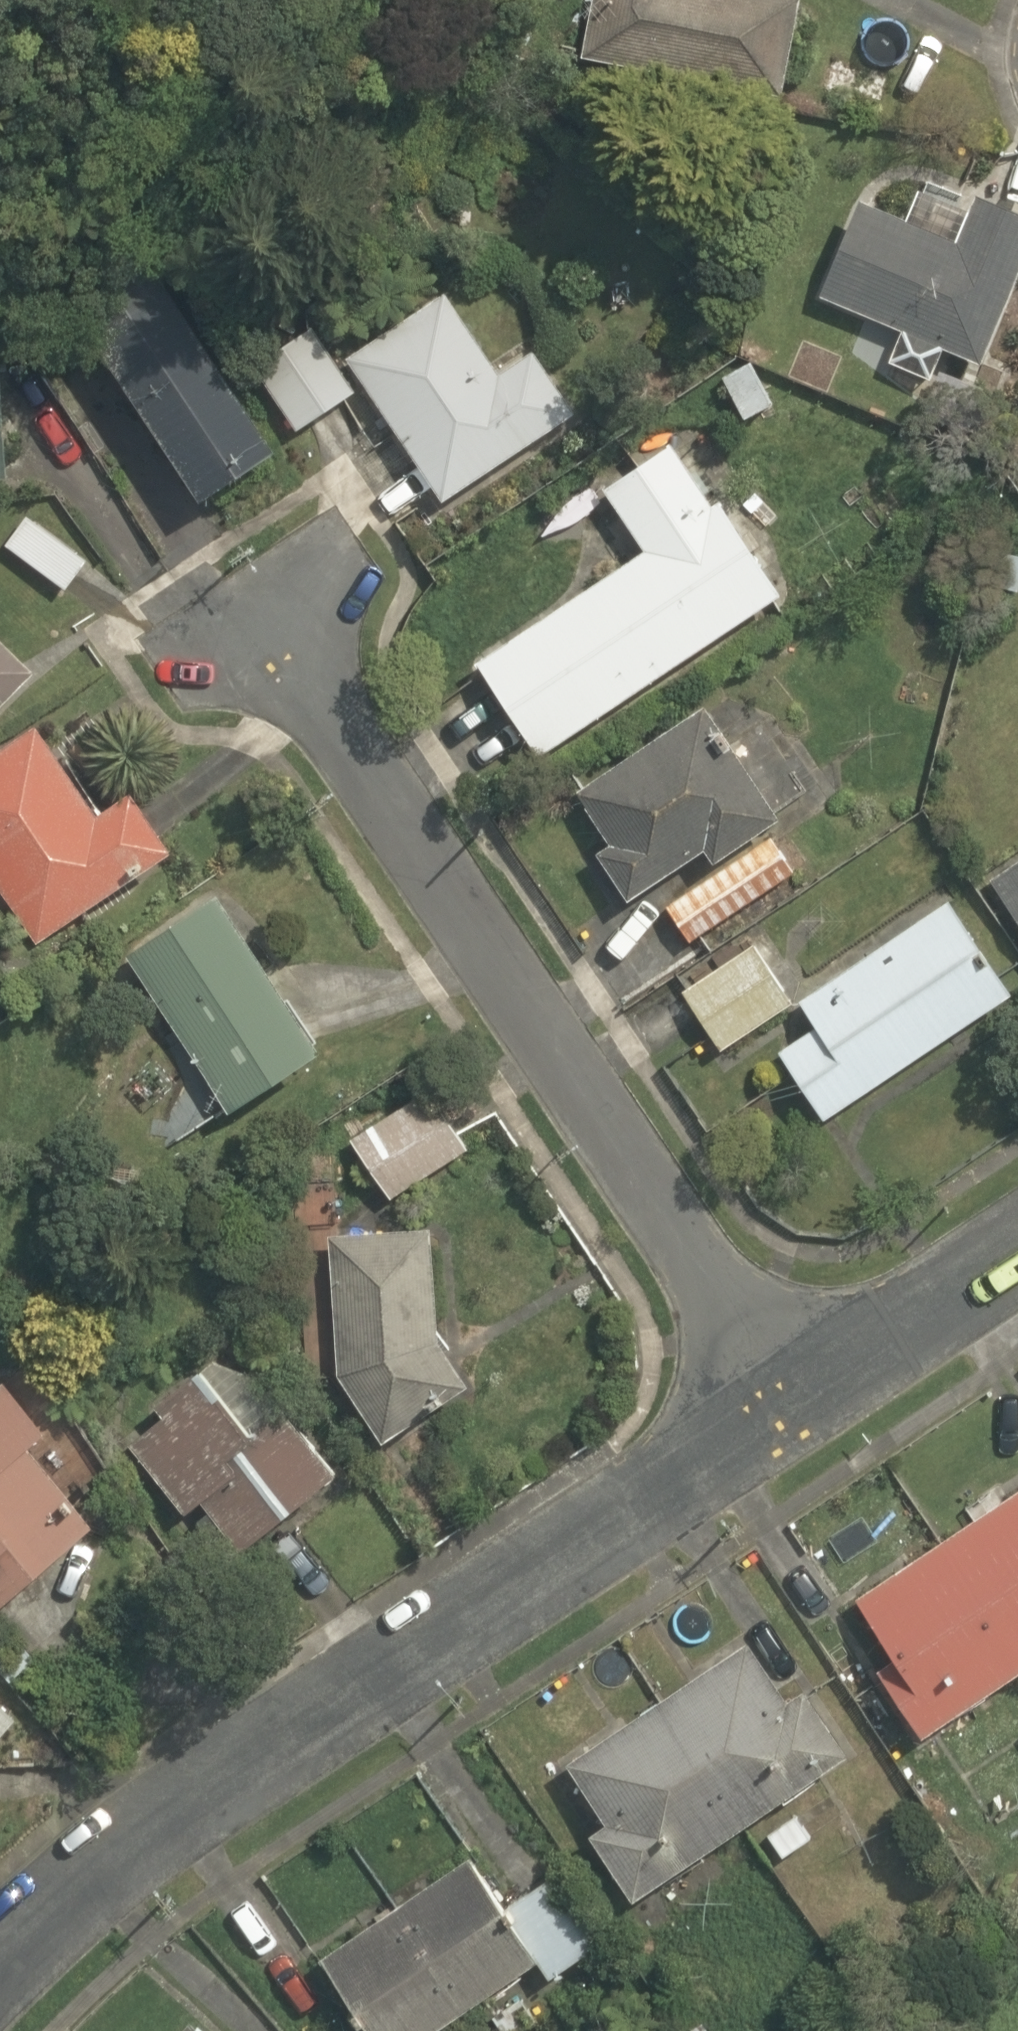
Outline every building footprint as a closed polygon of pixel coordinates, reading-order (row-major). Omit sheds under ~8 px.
[(784,99),(803,0),(595,0),(583,60),(784,99)] [(933,383),(946,352),(981,367),(1017,281),(1017,218),(977,200),(958,246),(861,205),(820,301),(904,336),(891,366),(933,383)] [(75,312),(203,503),(281,451),(152,260),(75,312)] [(348,359),(443,503),(576,415),(534,352),(500,375),(446,294),(348,359)] [(254,368),(298,433),(355,394),(312,329),(254,368)] [(741,420),(775,405),(755,359),(722,374),(741,420)] [(9,474),(0,361),(0,474),(9,474)] [(476,661),(539,758),(782,598),(719,502),(712,506),(670,442),(601,488),(642,551),(476,661)] [(6,546),(65,589),(88,557),(28,515),(6,546)] [(989,587),(1017,594),(1017,557),(998,552),(989,587)] [(37,675),(0,638),(0,712),(37,675)] [(663,902),(692,946),(797,876),(766,829),(779,820),(704,706),(574,792),(610,846),(598,855),(628,900),(704,850),(716,867),(663,902)] [(36,945),(174,852),(134,794),(101,816),(39,725),(0,751),(0,892),(36,945)] [(1017,925),(1017,865),(990,885),(1017,925)] [(128,956),(231,1112),(324,1052),(221,895),(128,956)] [(779,1053),(825,1121),(1013,996),(950,901),(799,1002),(816,1028),(779,1053)] [(681,993),(721,1052),(793,1004),(753,945),(681,993)] [(354,1139),(394,1200),(467,1151),(427,1091),(354,1139)] [(338,1375),(384,1444),(469,1387),(438,1341),(430,1229),(329,1235),(338,1375)] [(223,1524),(243,1550),(338,1474),(285,1407),(282,1410),(258,1378),(215,1364),(202,1375),(201,1374),(158,1408),(165,1416),(128,1445),(186,1517),(191,1513),(209,1535),(223,1524)] [(95,1526),(29,1447),(49,1430),(7,1380),(0,1386),(0,1607),(95,1526)] [(1017,1673),(1017,1489),(856,1598),(895,1655),(877,1667),(925,1737),(1017,1673)] [(36,1658),(22,1641),(0,1659),(0,1668),(9,1680),(36,1658)] [(642,1904),(856,1761),(814,1697),(796,1709),(755,1650),(575,1770),(615,1829),(599,1840),(642,1904)] [(18,1719),(0,1703),(0,1740),(18,1719)] [(793,1837),(809,1862),(839,1843),(822,1817),(793,1837)] [(337,1969),(378,2030),(466,2030),(553,1973),(566,1992),(611,1961),(564,1891),(521,1920),(486,1868),(337,1969)] [(521,2029),(522,2030),(560,2030),(546,2012),(521,2029)]
